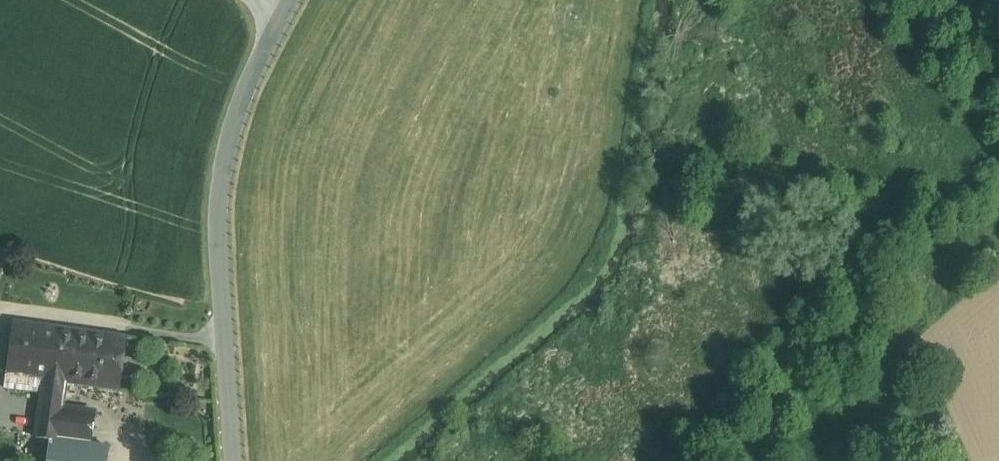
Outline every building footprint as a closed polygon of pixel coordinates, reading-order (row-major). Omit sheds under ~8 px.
[(45,378),(57,380),(63,329),(15,323),(8,373),(45,378)] [(63,329),(57,380),(66,382),(118,389),(125,338),(63,329)] [(45,378),(8,373),(6,388),(42,393),(45,378)] [(57,380),(45,378),(42,393),(37,438),(50,440),(50,439),(59,440),(63,407),(66,382),(57,380)] [(94,411),(63,407),(59,440),(90,444),(94,411)] [(50,439),(50,440),(47,460),(108,460),(110,447),(90,444),(59,440),(50,439)]
